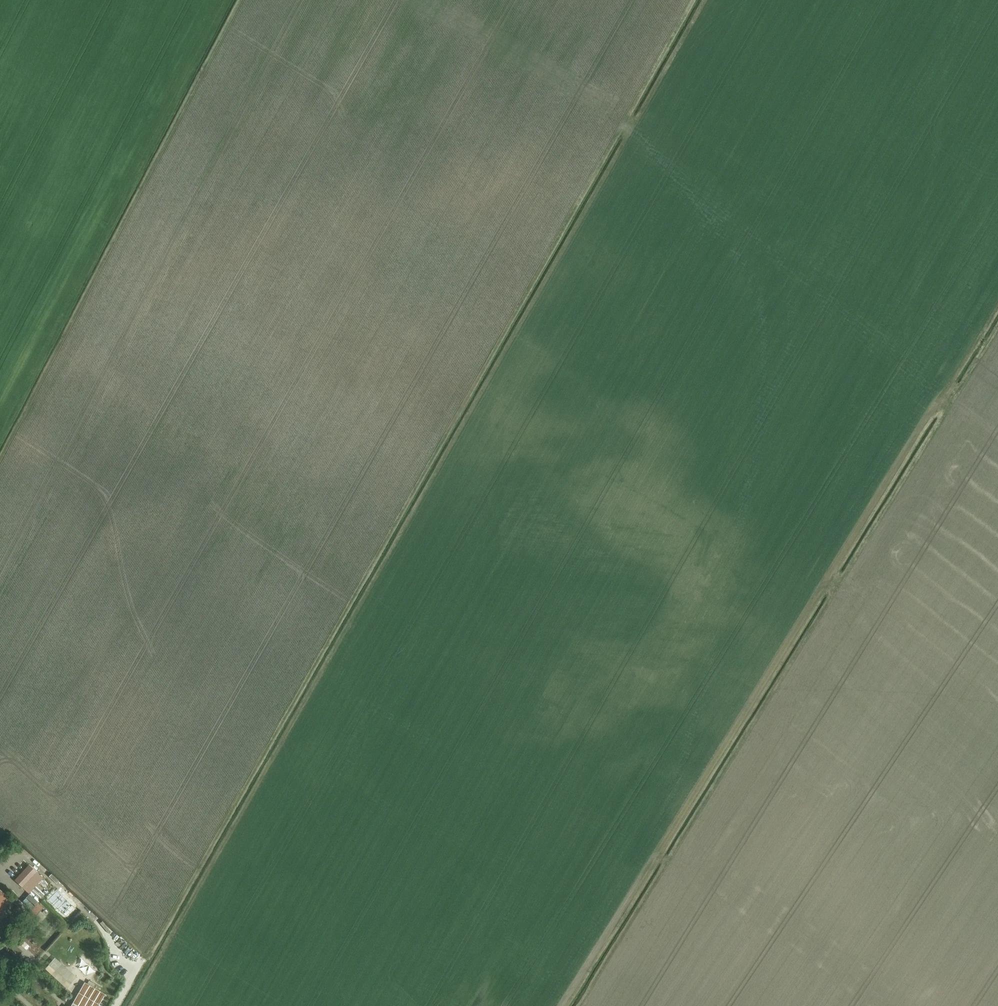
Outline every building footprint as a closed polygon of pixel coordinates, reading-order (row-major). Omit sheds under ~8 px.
[(36,872),(29,865),(15,880),(23,887),(36,872)] [(10,899),(0,890),(0,911),(10,899)] [(20,932),(9,942),(22,956),(33,946),(20,932)] [(105,993),(84,981),(70,1005),(102,1005),(99,1004),(105,993)]
